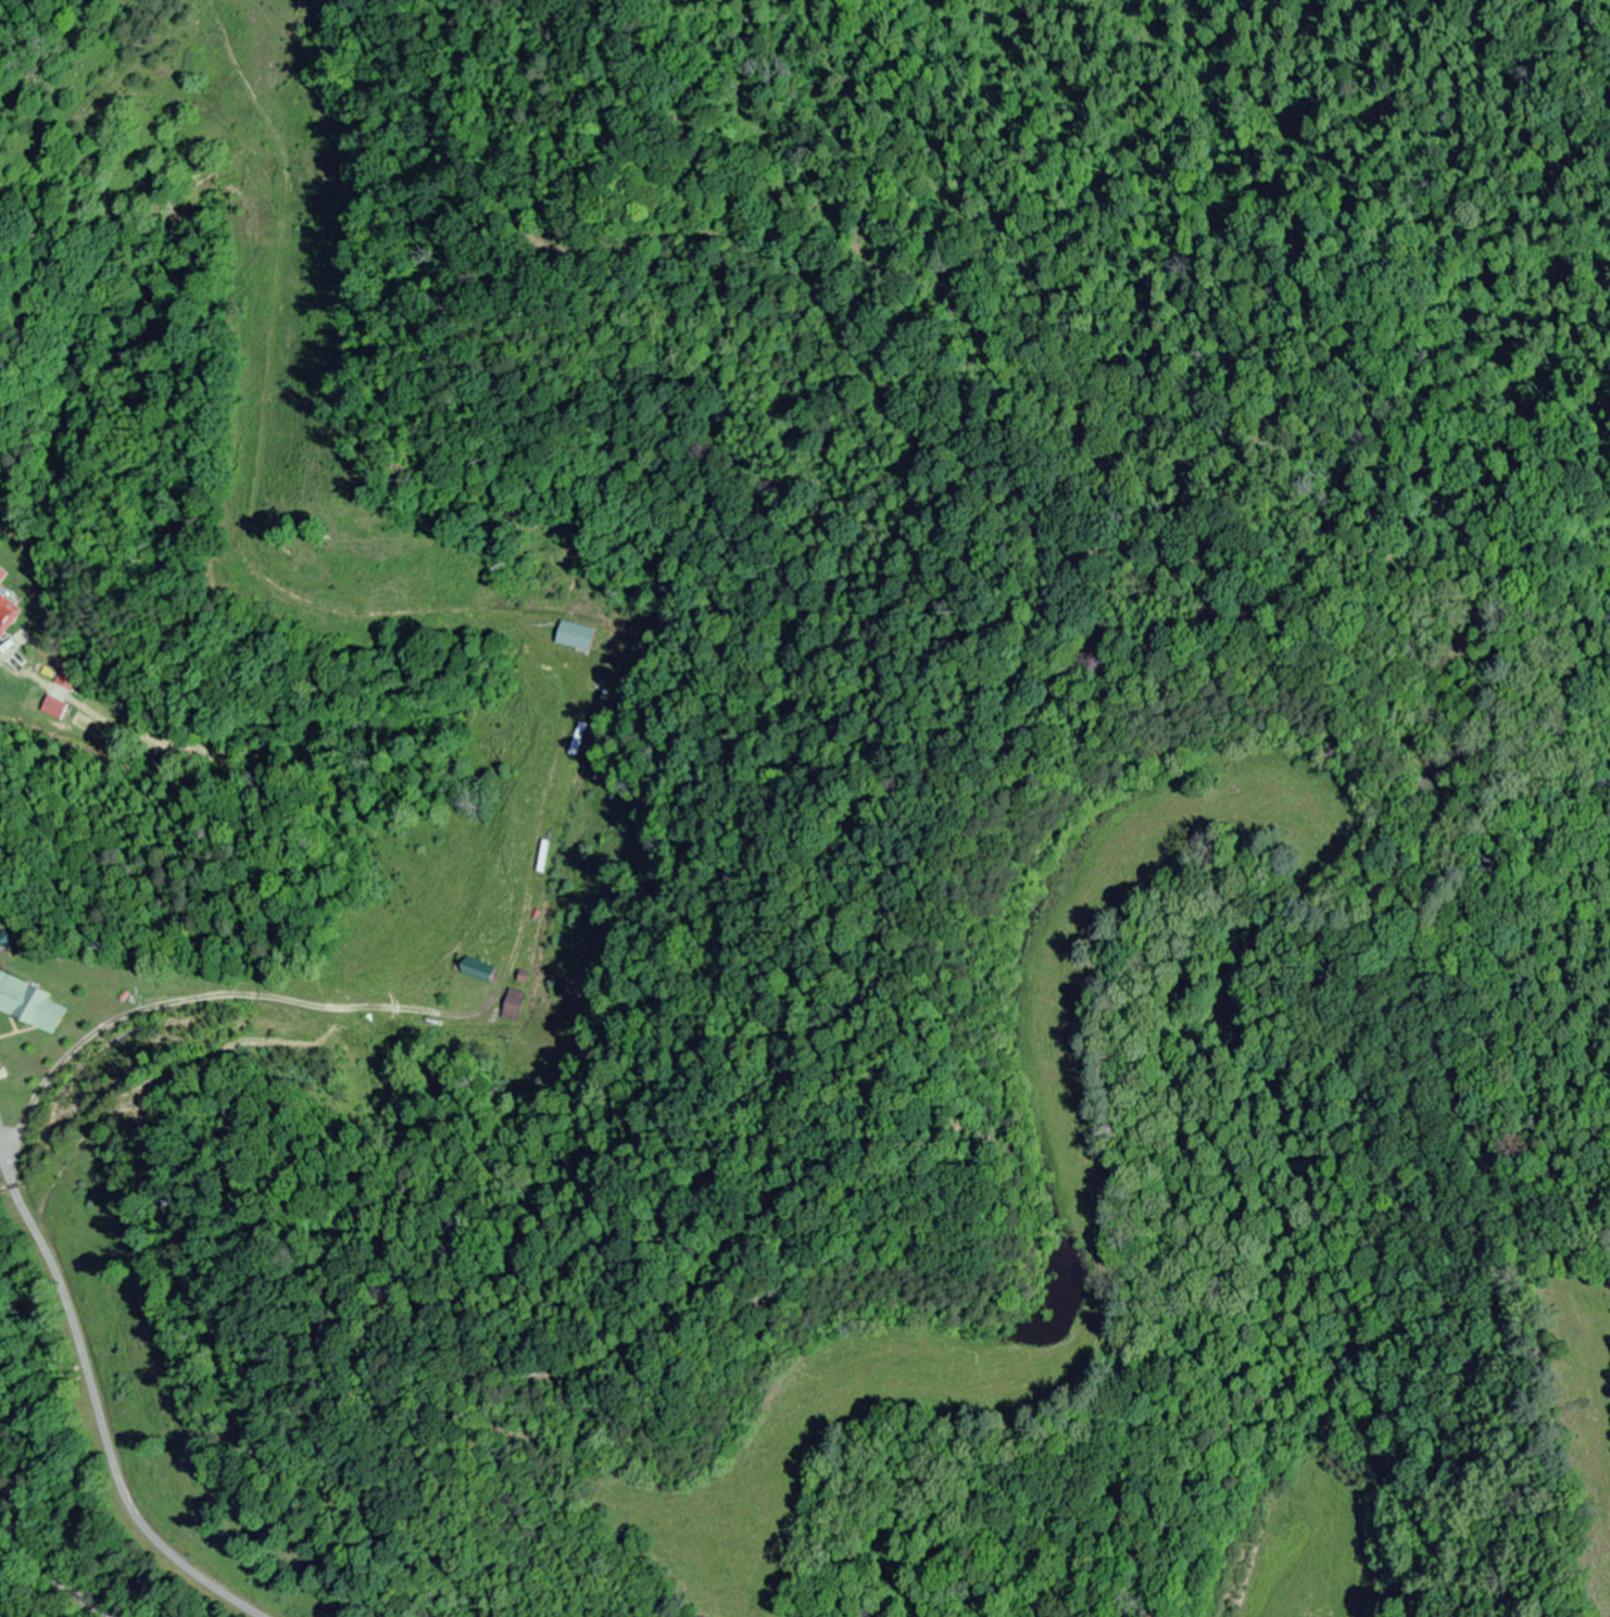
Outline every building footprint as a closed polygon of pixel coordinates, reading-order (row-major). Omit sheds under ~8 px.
[(8,574),(0,569),(0,586),(8,574)] [(0,597),(0,637),(3,639),(22,612),(0,597)] [(597,629),(562,622),(558,646),(593,652),(597,629)] [(66,706),(47,696),(39,712),(59,721),(66,706)] [(550,843),(544,842),(538,871),(545,873),(550,843)] [(47,1001),(50,993),(0,971),(0,1011),(53,1034),(64,1008),(47,1001)] [(499,1018),(517,1024),(526,994),(509,988),(499,1018)]
